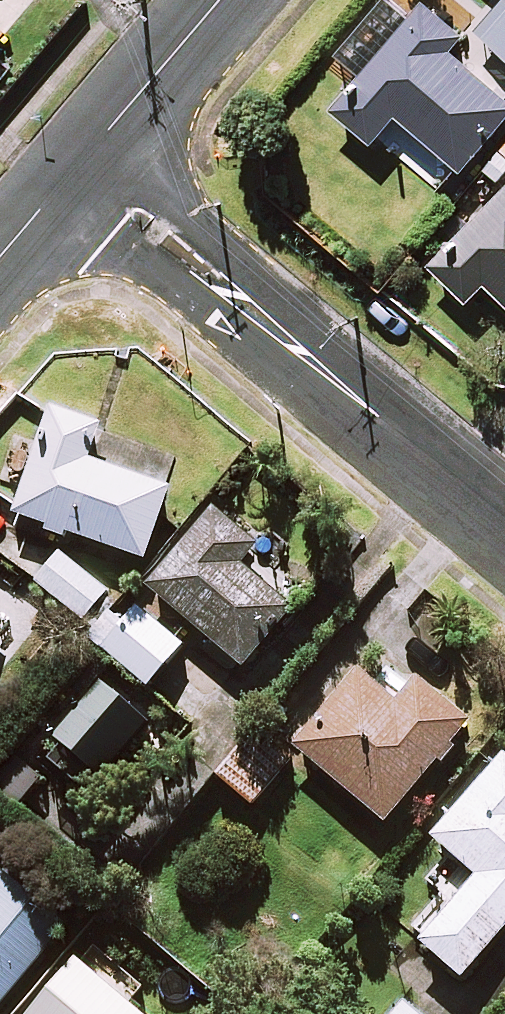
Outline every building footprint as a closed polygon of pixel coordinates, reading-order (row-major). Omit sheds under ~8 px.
[(428,4),(338,109),(377,143),(401,115),(465,170),(504,123),(504,91),(459,51),(469,39),(428,4)] [(483,29),(504,49),(504,4),(483,29)] [(435,265),(473,302),(491,283),(504,296),(504,192),(435,265)] [(101,426),(54,409),(17,512),(141,557),(175,464),(98,436),(101,426)] [(260,545),(215,507),(149,585),(245,666),(296,607),(244,563),(260,545)] [(102,583),(59,548),(34,578),(77,613),(102,583)] [(184,644),(138,606),(104,647),(150,685),(184,644)] [(400,701),(362,670),(298,746),(386,820),(471,720),(420,677),(400,701)] [(155,715),(112,677),(61,735),(104,774),(155,715)] [(289,761),(256,733),(220,774),(253,803),(289,761)] [(18,752),(0,772),(0,775),(31,803),(51,781),(18,752)] [(435,836),(479,874),(422,940),(463,975),(504,926),(504,754),(435,836)] [(0,828),(0,846),(9,835),(0,828)] [(2,867),(0,869),(0,1006),(69,924),(2,867)] [(405,1002),(395,1013),(419,1013),(405,1002)]
